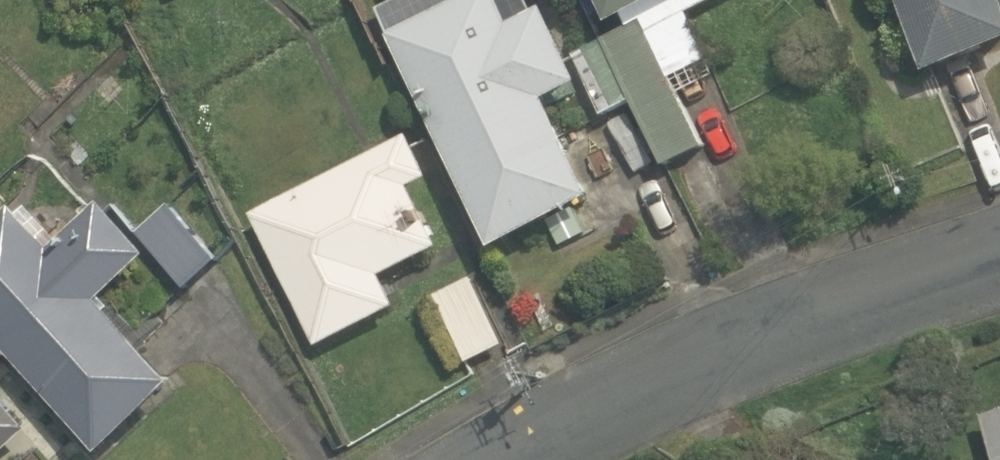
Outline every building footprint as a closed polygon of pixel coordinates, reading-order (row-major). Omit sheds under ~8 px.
[(529,0),(398,0),(378,10),(391,36),(388,38),(494,249),(595,198),(547,101),(581,84),(543,8),(535,12),(529,0)] [(666,167),(701,149),(676,99),(720,78),(687,11),(710,0),(602,0),(617,31),(603,38),(666,167)] [(931,75),(999,47),(999,0),(900,0),(931,75)] [(632,102),(598,40),(569,56),(603,118),(632,102)] [(258,214),(321,349),(403,310),(387,275),(443,249),(415,189),(434,179),(416,140),(258,214)] [(104,456),(179,385),(180,384),(104,303),(154,256),(105,204),(56,250),(13,204),(0,216),(0,345),(104,456)] [(135,233),(186,292),(218,265),(167,206),(135,233)] [(437,297),(469,364),(509,345),(477,278),(437,297)] [(38,433),(0,393),(0,459),(9,459),(38,433)] [(982,418),(997,459),(999,459),(999,411),(982,418)]
